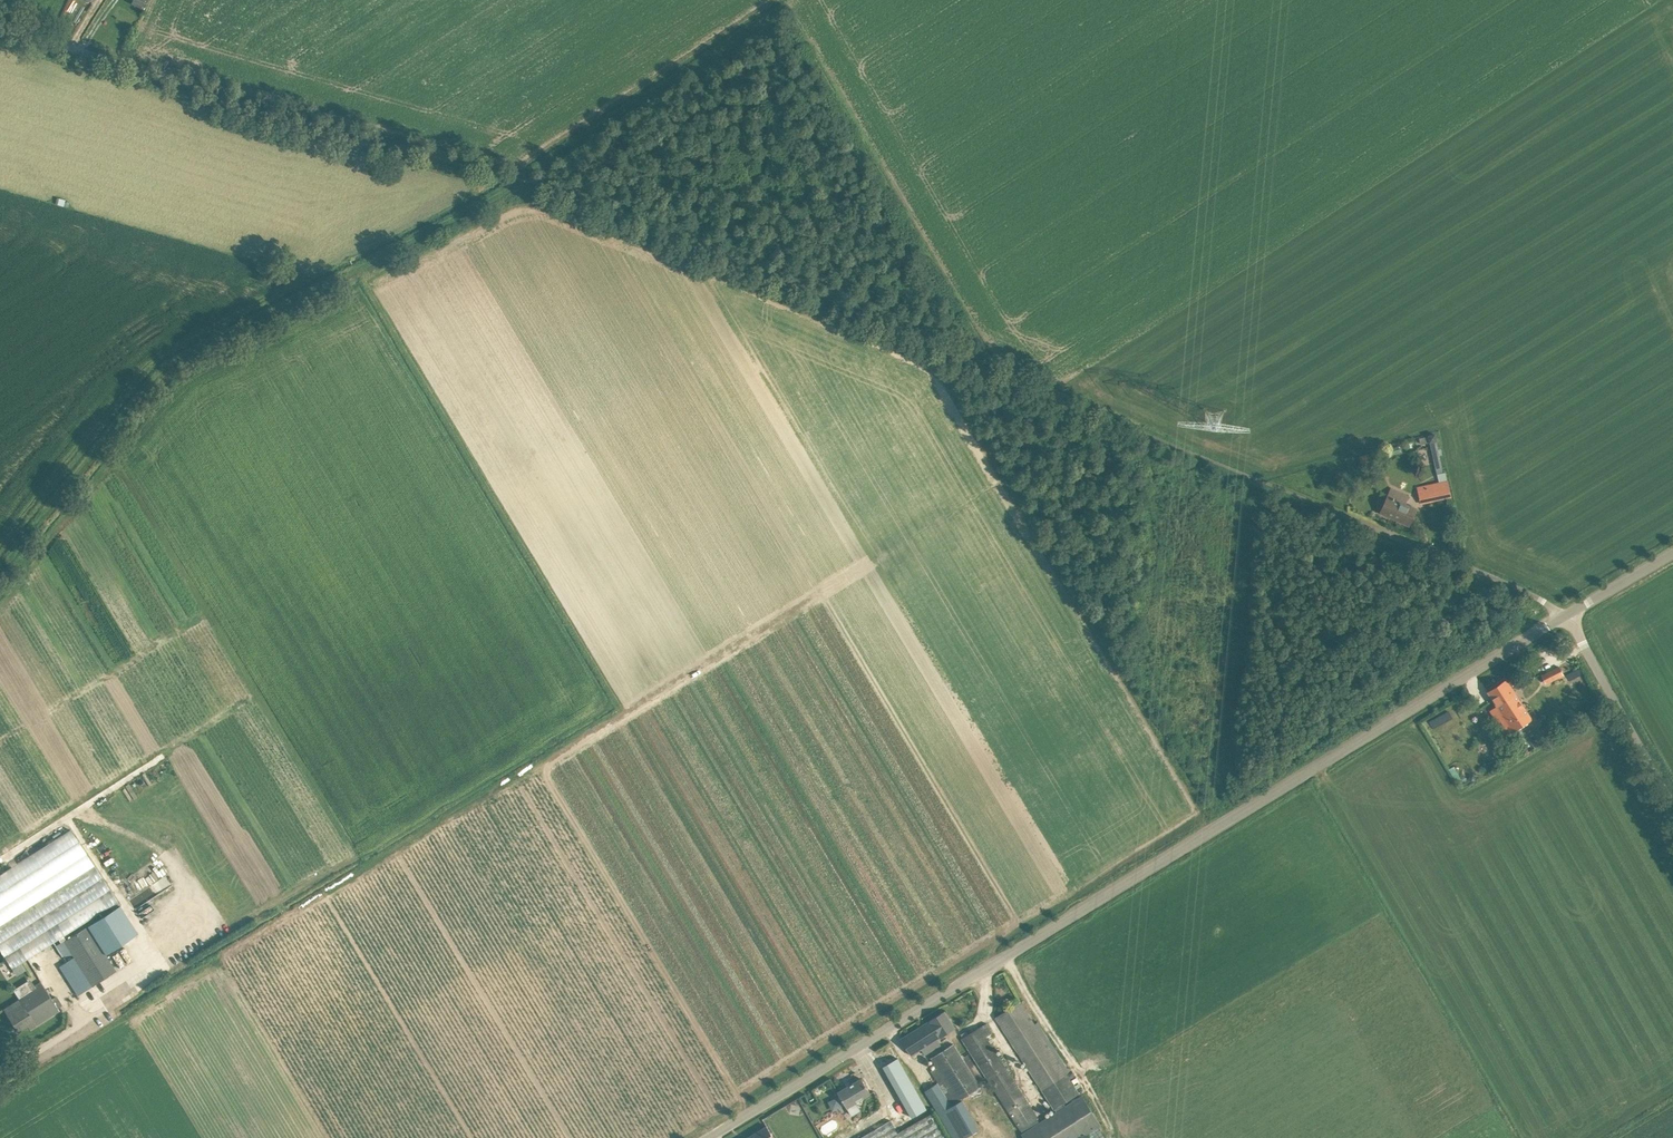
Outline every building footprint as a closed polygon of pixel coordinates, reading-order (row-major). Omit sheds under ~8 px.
[(131,3),(143,9),(148,0),(132,0),(131,3)] [(1363,456),(1366,466),(1378,462),(1374,451),(1363,456)] [(1418,489),(1421,503),(1451,496),(1447,482),(1418,489)] [(1380,512),(1409,525),(1417,508),(1405,503),(1408,496),(1391,488),(1380,512)] [(1541,675),(1546,684),(1564,675),(1559,666),(1541,675)] [(1503,692),(1505,691),(1509,698),(1505,700),(1510,708),(1509,712),(1506,713),(1508,717),(1510,716),(1512,721),(1511,721),(1515,727),(1517,725),(1519,727),(1522,726),(1532,719),(1506,679),(1498,684),(1503,692)] [(1487,691),(1497,706),(1490,710),(1506,736),(1515,730),(1521,740),(1528,735),(1522,726),(1519,727),(1517,725),(1515,727),(1511,721),(1512,721),(1510,716),(1508,717),(1506,713),(1509,712),(1510,708),(1505,700),(1509,698),(1505,691),(1503,692),(1498,684),(1487,691)] [(1505,759),(1508,764),(1529,752),(1526,746),(1505,759)] [(0,874),(0,948),(12,968),(117,901),(71,829),(0,874)] [(150,889),(132,901),(136,906),(153,895),(150,889)] [(115,971),(104,954),(137,933),(120,905),(64,940),(93,986),(115,971)] [(61,1004),(57,997),(52,999),(41,981),(17,996),(19,999),(4,1009),(18,1031),(33,1022),(35,1025),(59,1010),(57,1006),(61,1004)] [(996,1017),(1055,1109),(1064,1103),(1085,1090),(1072,1070),(1066,1067),(1038,1023),(1035,1024),(1020,1001),(996,1017)] [(930,1020),(901,1039),(907,1048),(911,1055),(921,1049),(925,1054),(933,1049),(939,1045),(935,1040),(938,1039),(940,1037),(946,1034),(955,1028),(945,1011),(929,1020),(930,1020)] [(986,1036),(992,1032),(986,1023),(962,1038),(1020,1129),(1037,1118),(1038,1117),(986,1036)] [(944,1090),(930,1099),(939,1113),(954,1137),(962,1137),(979,1129),(961,1098),(979,1087),(967,1068),(952,1044),(931,1058),(937,1067),(931,1070),(944,1090)] [(897,1061),(883,1069),(912,1119),(926,1111),(897,1061)] [(856,1101),(870,1093),(862,1079),(855,1083),(855,1082),(838,1092),(852,1116),(861,1110),(856,1101)] [(1019,1129),(1022,1133),(1025,1137),(1080,1137),(1101,1124),(1082,1095),(1065,1105),(1064,1103),(1055,1109),(1056,1111),(1039,1122),(1037,1118),(1020,1129),(1019,1129)] [(859,1137),(947,1137),(931,1109),(899,1127),(894,1118),(859,1137)] [(767,1125),(746,1137),(775,1137),(767,1125)]
